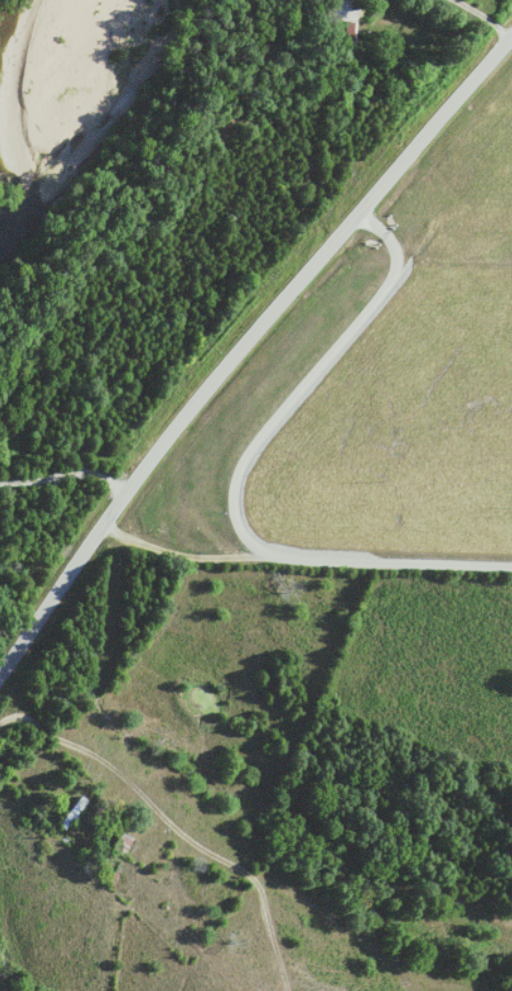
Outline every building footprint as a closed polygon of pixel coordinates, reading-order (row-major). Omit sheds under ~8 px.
[(347,12),(347,0),(327,0),(326,21),(354,21),(354,12),(347,12)]
